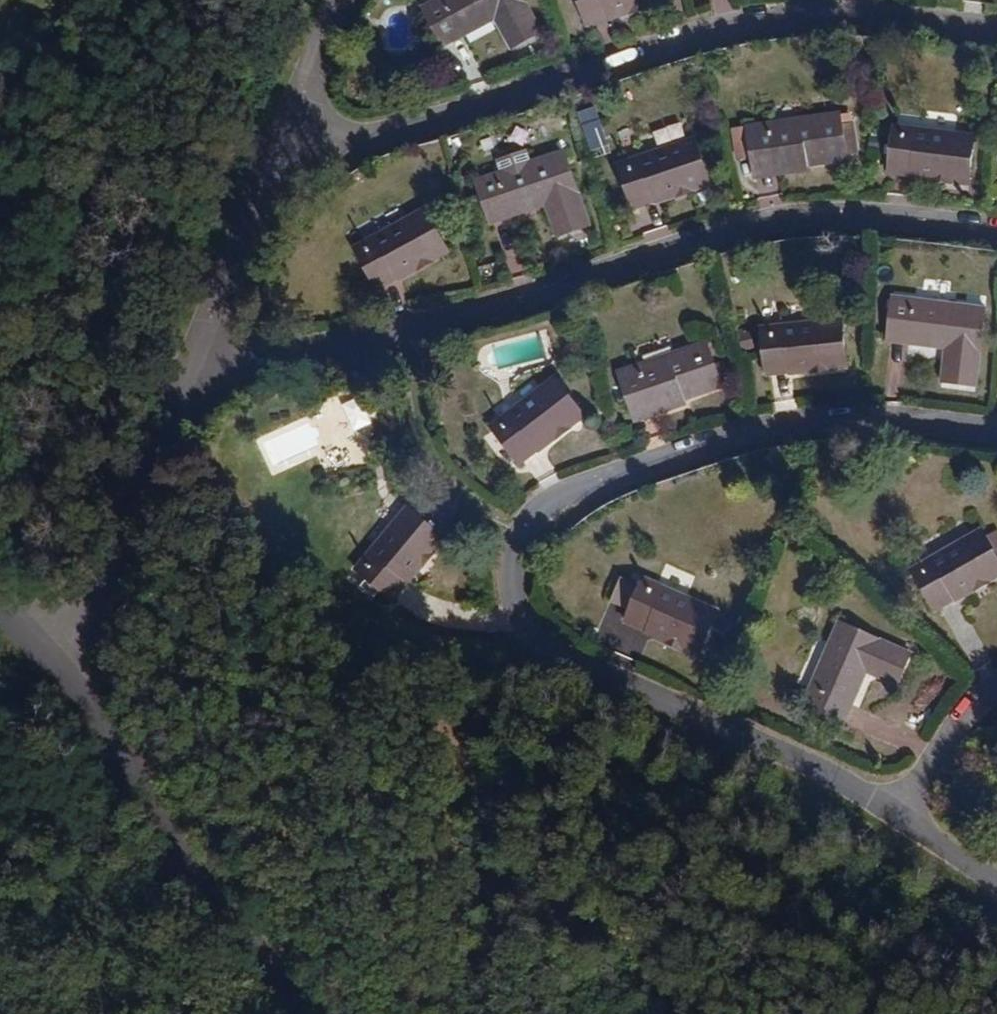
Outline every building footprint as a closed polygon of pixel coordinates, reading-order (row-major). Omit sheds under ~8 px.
[(422,21),(442,59),(493,33),(509,61),(538,46),(514,0),(462,0),(422,21)] [(586,37),(661,12),(658,0),(574,0),(586,37)] [(731,0),(713,0),(716,12),(733,9),(731,0)] [(855,112),(765,125),(771,171),(860,157),(855,112)] [(600,119),(582,122),(588,151),(605,148),(600,119)] [(989,133),(911,124),(905,170),(983,180),(989,133)] [(708,136),(634,162),(648,207),(723,183),(708,136)] [(580,150),(493,179),(506,221),(561,202),(572,235),(604,223),(580,150)] [(438,209),(367,248),(388,286),(459,251),(438,209)] [(910,296),(903,339),(956,379),(990,384),(996,336),(996,306),(910,296)] [(858,317),(779,325),(783,373),(861,365),(858,317)] [(724,341),(633,370),(648,415),(737,385),(724,341)] [(589,387),(517,419),(534,461),(604,431),(589,387)] [(420,512),(369,571),(401,599),(454,541),(420,512)] [(926,570),(950,610),(996,582),(996,536),(994,531),(926,570)] [(728,616),(658,584),(640,624),(710,656),(728,616)] [(923,654),(855,625),(817,711),(855,727),(880,672),(910,685),(923,654)]
